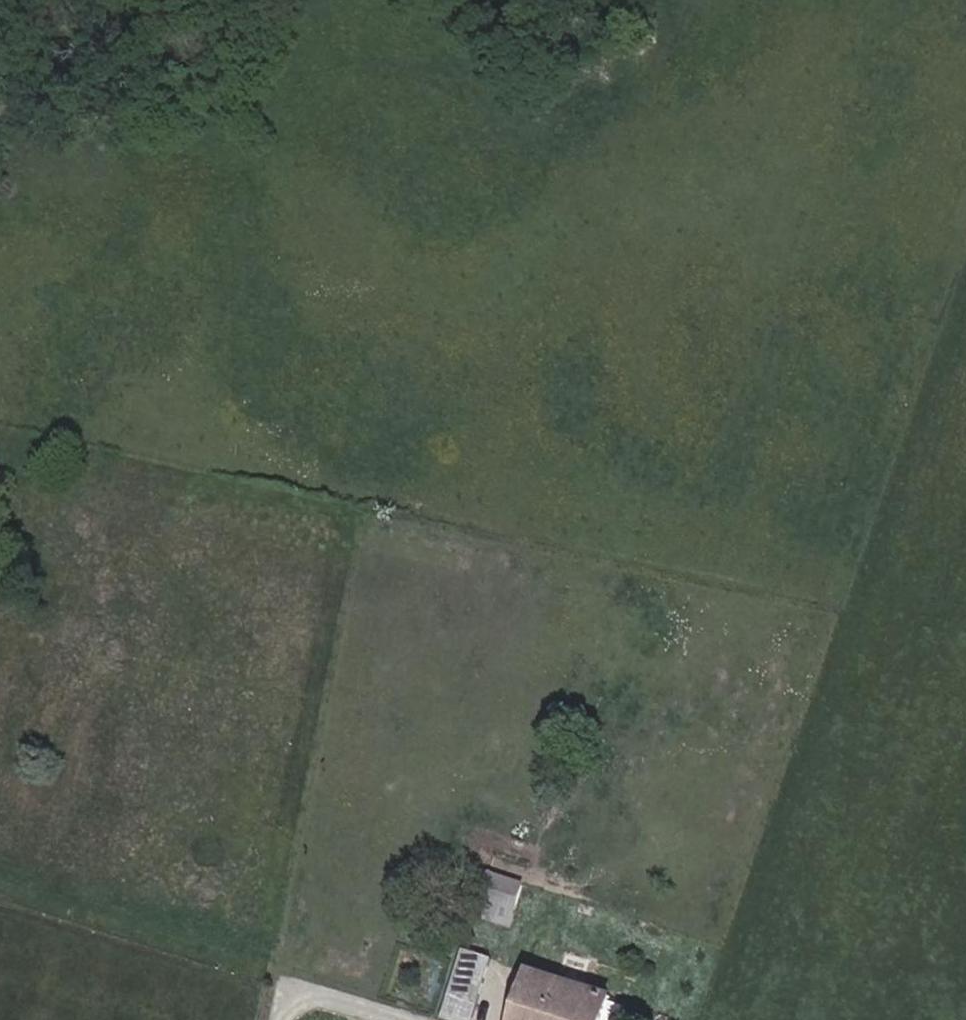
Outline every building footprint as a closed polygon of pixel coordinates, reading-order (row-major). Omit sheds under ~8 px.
[(511,926),(524,886),(489,874),(477,914),(511,926)] [(492,960),(465,951),(444,1018),(449,1019),(472,1019),(492,960)] [(612,997),(531,972),(528,981),(523,997),(516,1019),(605,1019),(610,1002),(612,997)] [(523,997),(528,981),(520,979),(515,995),(523,997)] [(624,1006),(610,1002),(605,1019),(620,1019),(624,1006)]
